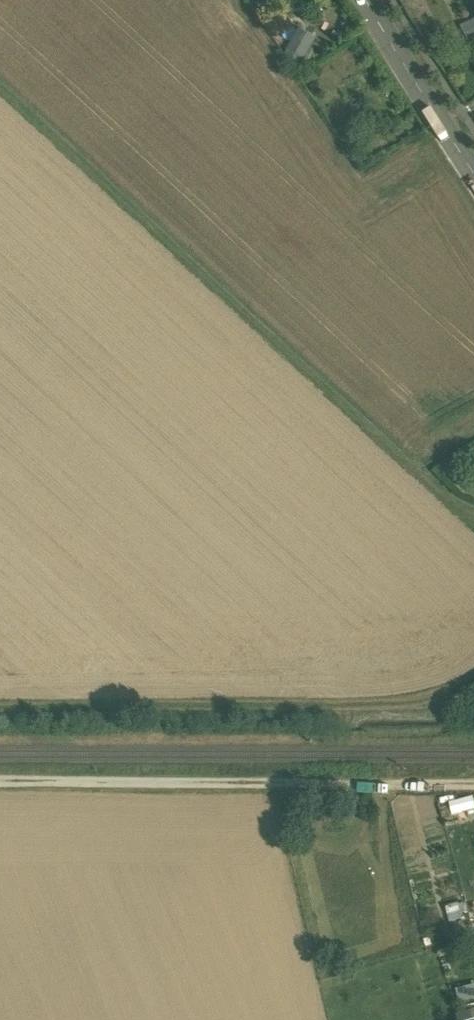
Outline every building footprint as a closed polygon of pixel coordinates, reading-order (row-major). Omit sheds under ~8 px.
[(472,24),(470,22),(461,28),(466,34),(473,29),(473,23),(472,24)] [(302,62),(316,35),(301,27),(287,54),(302,62)]
